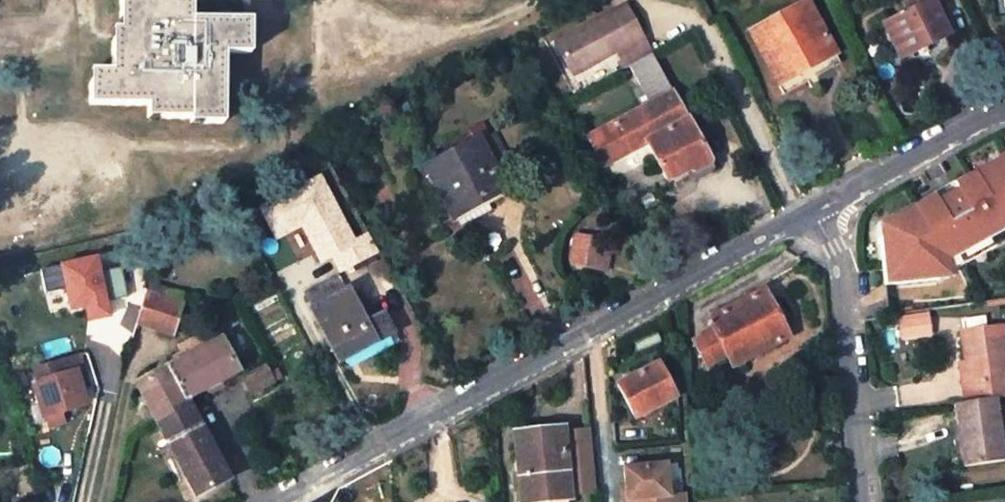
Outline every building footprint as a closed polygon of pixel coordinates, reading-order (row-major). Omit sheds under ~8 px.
[(145,106),(145,112),(161,112),(160,119),(191,119),(191,112),(204,112),(203,123),(222,124),(225,55),(238,55),(238,44),(249,44),(250,20),(192,19),(192,0),(121,0),(120,18),(132,18),(132,30),(124,29),(123,43),(111,42),(110,71),(101,71),(101,83),(90,83),(90,106),(145,106)] [(948,34),(932,4),(939,0),(907,0),(912,9),(883,24),(900,58),(917,50),(920,55),(927,52),(924,46),(948,34)] [(991,8),(1004,6),(1004,0),(990,0),(991,8)] [(834,54),(804,2),(749,33),(785,94),(807,82),(802,72),(834,54)] [(572,76),(640,38),(624,8),(555,45),(572,76)] [(132,18),(120,18),(120,29),(124,29),(132,30),(132,18)] [(112,29),(111,42),(123,43),(124,29),(120,29),(112,29)] [(630,67),(651,56),(643,42),(642,41),(618,54),(626,69),(630,67)] [(249,55),(249,44),(238,44),(238,55),(249,55)] [(839,64),(834,54),(802,72),(807,82),(839,64)] [(706,164),(708,159),(651,56),(630,67),(649,103),(588,136),(605,165),(645,144),(667,180),(686,171),(688,170),(692,172),(706,164)] [(101,83),(101,71),(90,71),(90,83),(101,83)] [(190,123),(203,123),(204,112),(191,112),(191,119),(190,123)] [(507,162),(492,136),(428,168),(453,215),(456,213),(467,207),(500,190),(491,171),(507,162)] [(1004,156),(951,186),(953,190),(934,201),(932,197),(879,226),(885,287),(939,282),(937,269),(988,241),(1004,232),(1004,156)] [(695,178),(709,170),(711,164),(708,159),(706,164),(692,172),(688,170),(686,171),(689,177),(695,178)] [(932,197),(934,201),(953,190),(951,186),(950,184),(931,195),(932,197)] [(456,213),(462,223),(473,217),(467,207),(456,213)] [(616,242),(588,237),(582,267),(605,271),(609,250),(615,251),(616,242)] [(937,269),(939,282),(948,281),(948,275),(993,250),(988,241),(937,269)] [(103,254),(42,268),(48,293),(68,288),(73,312),(89,308),(92,323),(117,317),(103,254)] [(336,276),(304,293),(339,361),(383,338),(372,317),(362,322),(336,276)] [(144,294),(131,289),(112,347),(126,352),(135,322),(144,294)] [(787,338),(761,291),(706,321),(712,332),(693,342),(706,365),(725,355),(732,368),(787,338)] [(172,333),(180,305),(144,294),(135,322),(172,333)] [(372,317),(383,338),(391,333),(380,312),(372,317)] [(900,339),(928,337),(926,318),(899,321),(900,339)] [(1000,328),(961,333),(964,362),(967,384),(961,386),(963,403),(993,398),(1004,397),(1004,358),(1000,328)] [(238,372),(221,339),(136,383),(158,425),(190,408),(186,399),(238,372)] [(32,384),(43,417),(44,416),(61,411),(84,404),(79,388),(74,371),(81,369),(76,355),(33,368),(38,382),(32,384)] [(958,363),(961,386),(967,384),(964,362),(958,363)] [(672,396),(655,365),(618,385),(634,416),(672,396)] [(254,397),(278,384),(268,367),(244,379),(254,397)] [(74,371),(79,388),(86,386),(81,369),(74,371)] [(1002,461),(997,427),(1004,426),(1004,407),(995,408),(993,398),(963,403),(955,404),(963,467),(1002,461)] [(196,497),(227,480),(190,408),(158,425),(196,497)] [(48,428),(65,423),(61,411),(44,416),(48,428)] [(559,432),(516,436),(522,500),(564,496),(564,495),(594,492),(590,453),(589,439),(588,431),(559,434),(559,432)] [(624,467),(625,483),(626,500),(628,500),(628,501),(685,501),(684,494),(668,495),(665,464),(624,467)] [(628,500),(626,500),(625,483),(620,483),(621,501),(628,501),(628,500)]
